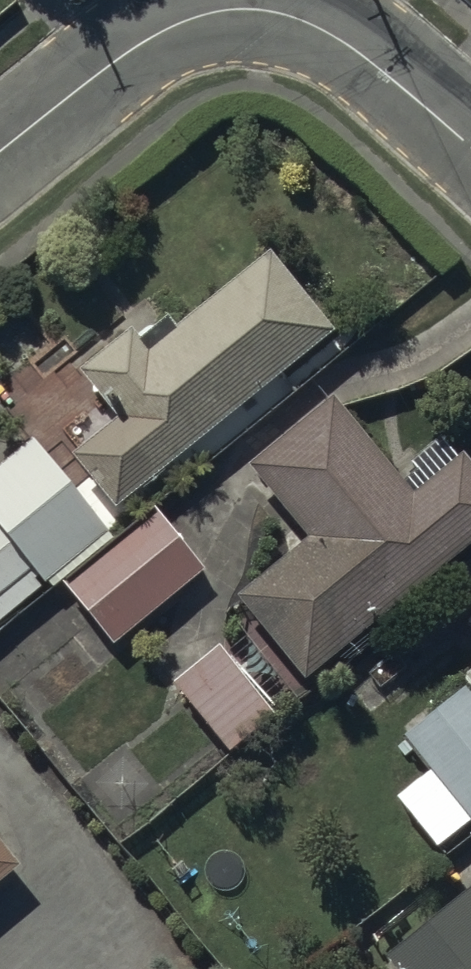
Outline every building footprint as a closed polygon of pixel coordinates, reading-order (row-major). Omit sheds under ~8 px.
[(131,331),(80,373),(116,419),(71,456),(117,512),(336,332),(273,255),(150,355),(131,331)] [(248,466),(307,539),(237,597),(306,681),(470,545),(470,467),(460,454),(410,496),(330,398),(248,466)] [(49,584),(52,589),(112,542),(32,439),(0,464),(0,622),(49,584)] [(156,509),(62,585),(113,645),(206,570),(156,509)] [(220,646),(173,685),(229,755),(277,715),(220,646)] [(461,675),(470,687),(470,666),(461,675)] [(470,818),(470,695),(464,686),(400,737),(428,772),(396,798),(435,847),(470,818)] [(19,869),(0,845),(0,884),(19,869)] [(385,959),(393,968),(470,968),(470,889),(385,959)]
